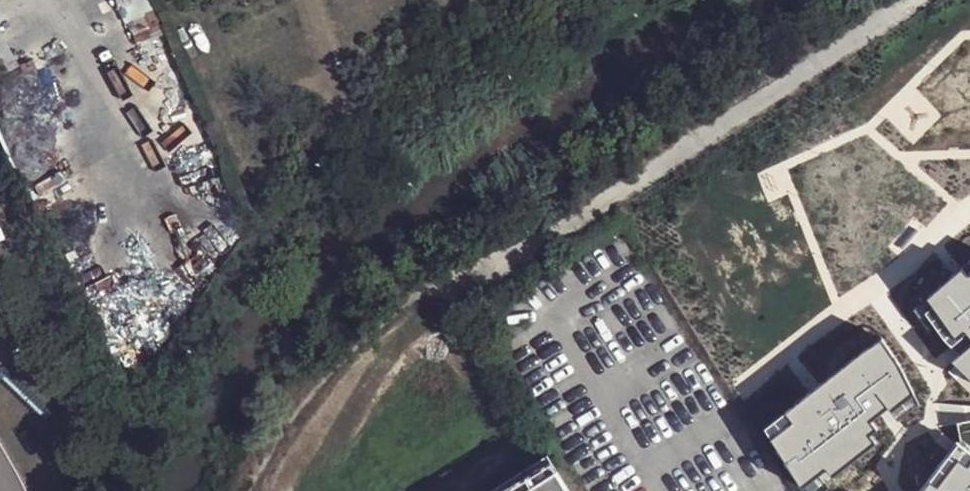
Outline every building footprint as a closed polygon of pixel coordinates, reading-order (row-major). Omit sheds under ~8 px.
[(3,30),(0,32),(0,77),(1,79),(24,67),(3,30)] [(924,306),(946,339),(969,359),(969,267),(958,278),(951,271),(928,293),(932,301),(924,306)] [(771,437),(802,487),(827,469),(833,475),(874,443),(865,430),(915,392),(901,364),(883,339),(786,408),(796,420),(771,437)] [(955,429),(907,485),(911,490),(969,490),(969,440),(955,429)] [(547,451),(483,490),(571,490),(547,451)]
